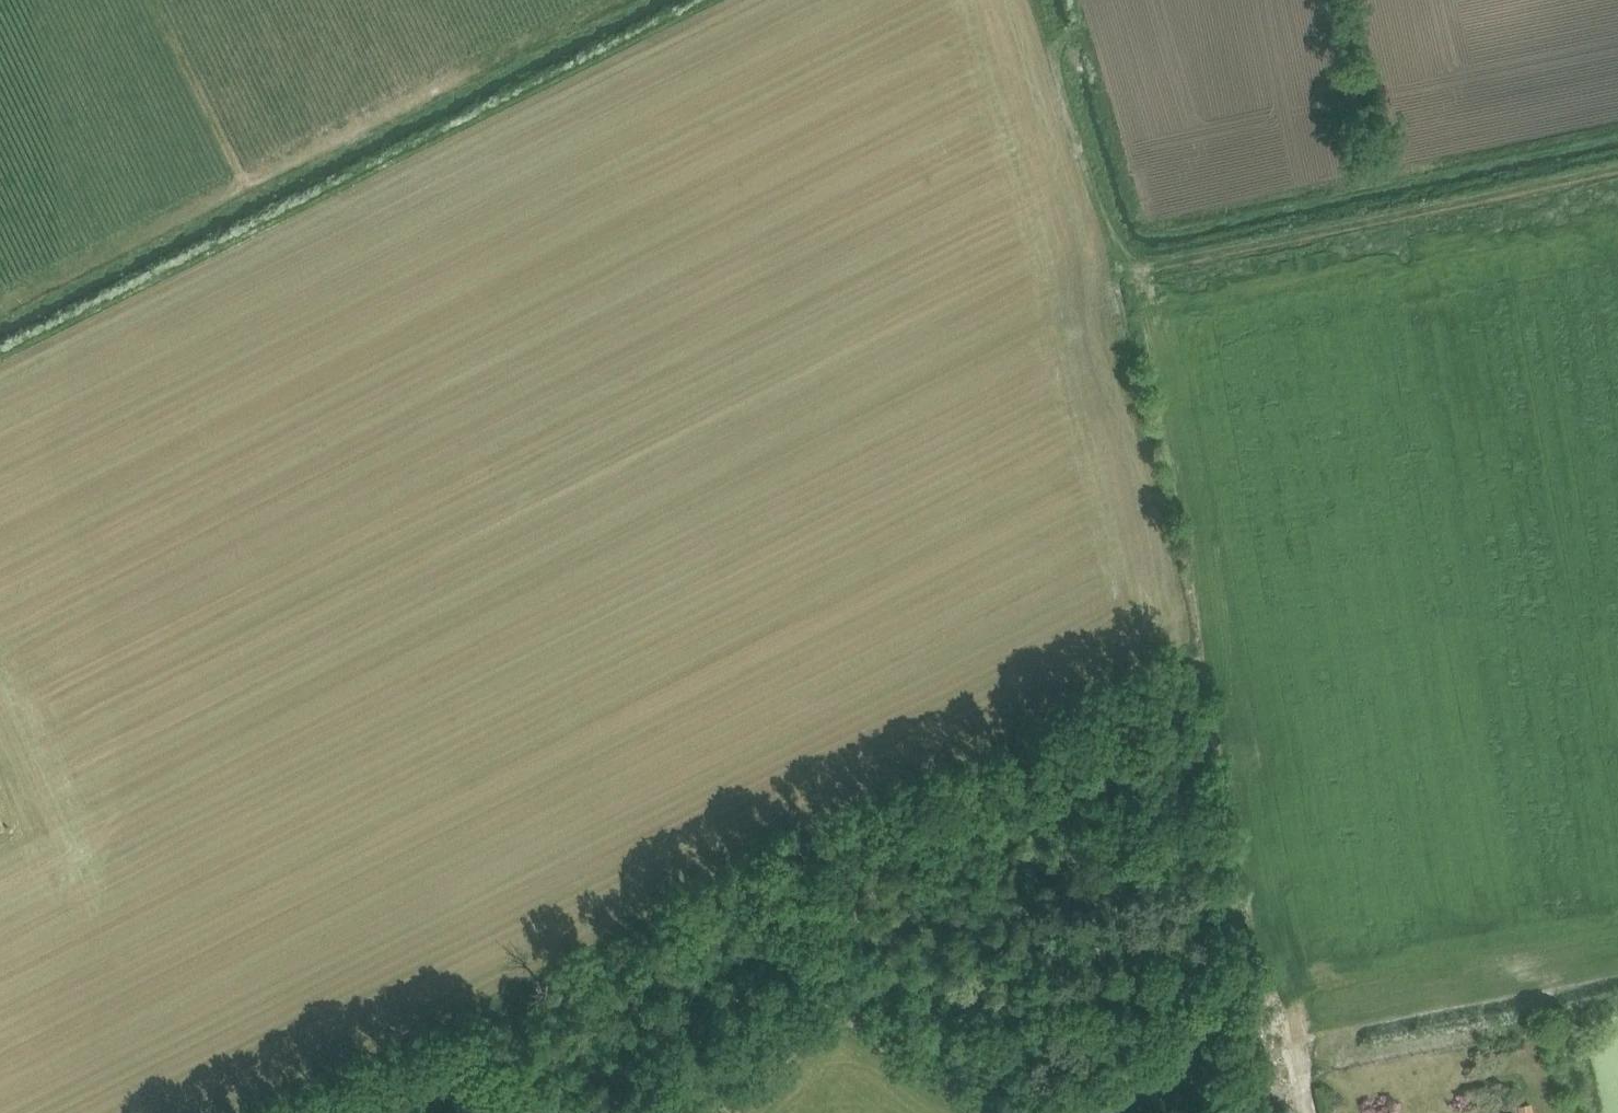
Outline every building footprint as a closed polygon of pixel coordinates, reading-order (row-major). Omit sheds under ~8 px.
[(1487,252),(1470,254),(1472,268),(1489,266),(1487,252)] [(1532,1100),(1517,1103),(1519,1112),(1535,1112),(1532,1100)]
